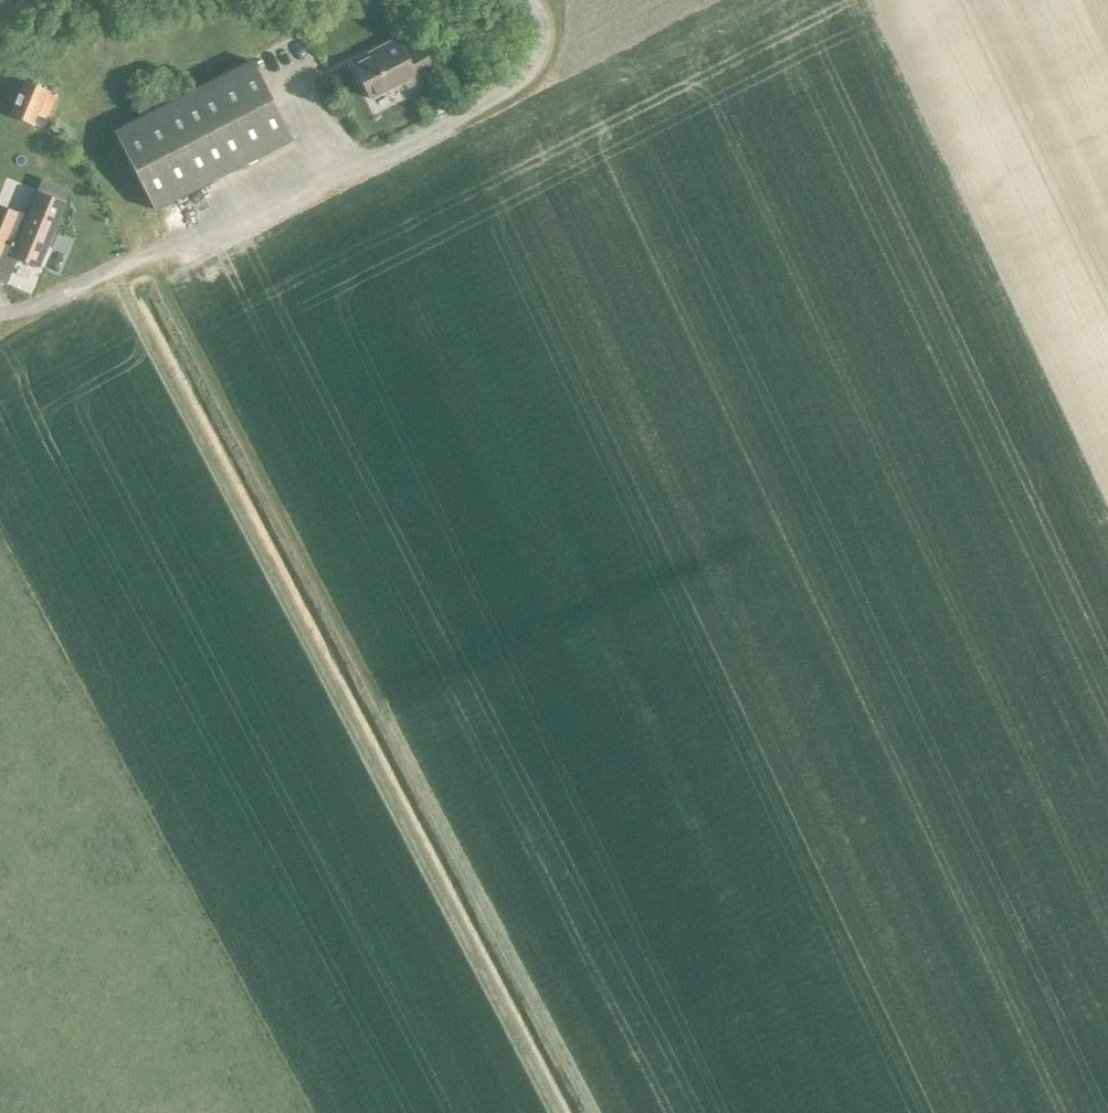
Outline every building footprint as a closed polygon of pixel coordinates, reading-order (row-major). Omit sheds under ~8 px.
[(416,81),(433,73),(417,41),(401,50),(396,39),(378,48),(380,52),(352,66),(369,99),(413,76),(416,81)] [(153,210),(291,139),(250,61),(113,132),(153,210)] [(44,119),(55,94),(23,81),(8,116),(32,127),(36,116),(44,119)] [(37,268),(64,202),(35,190),(25,215),(0,205),(0,253),(37,268)]
